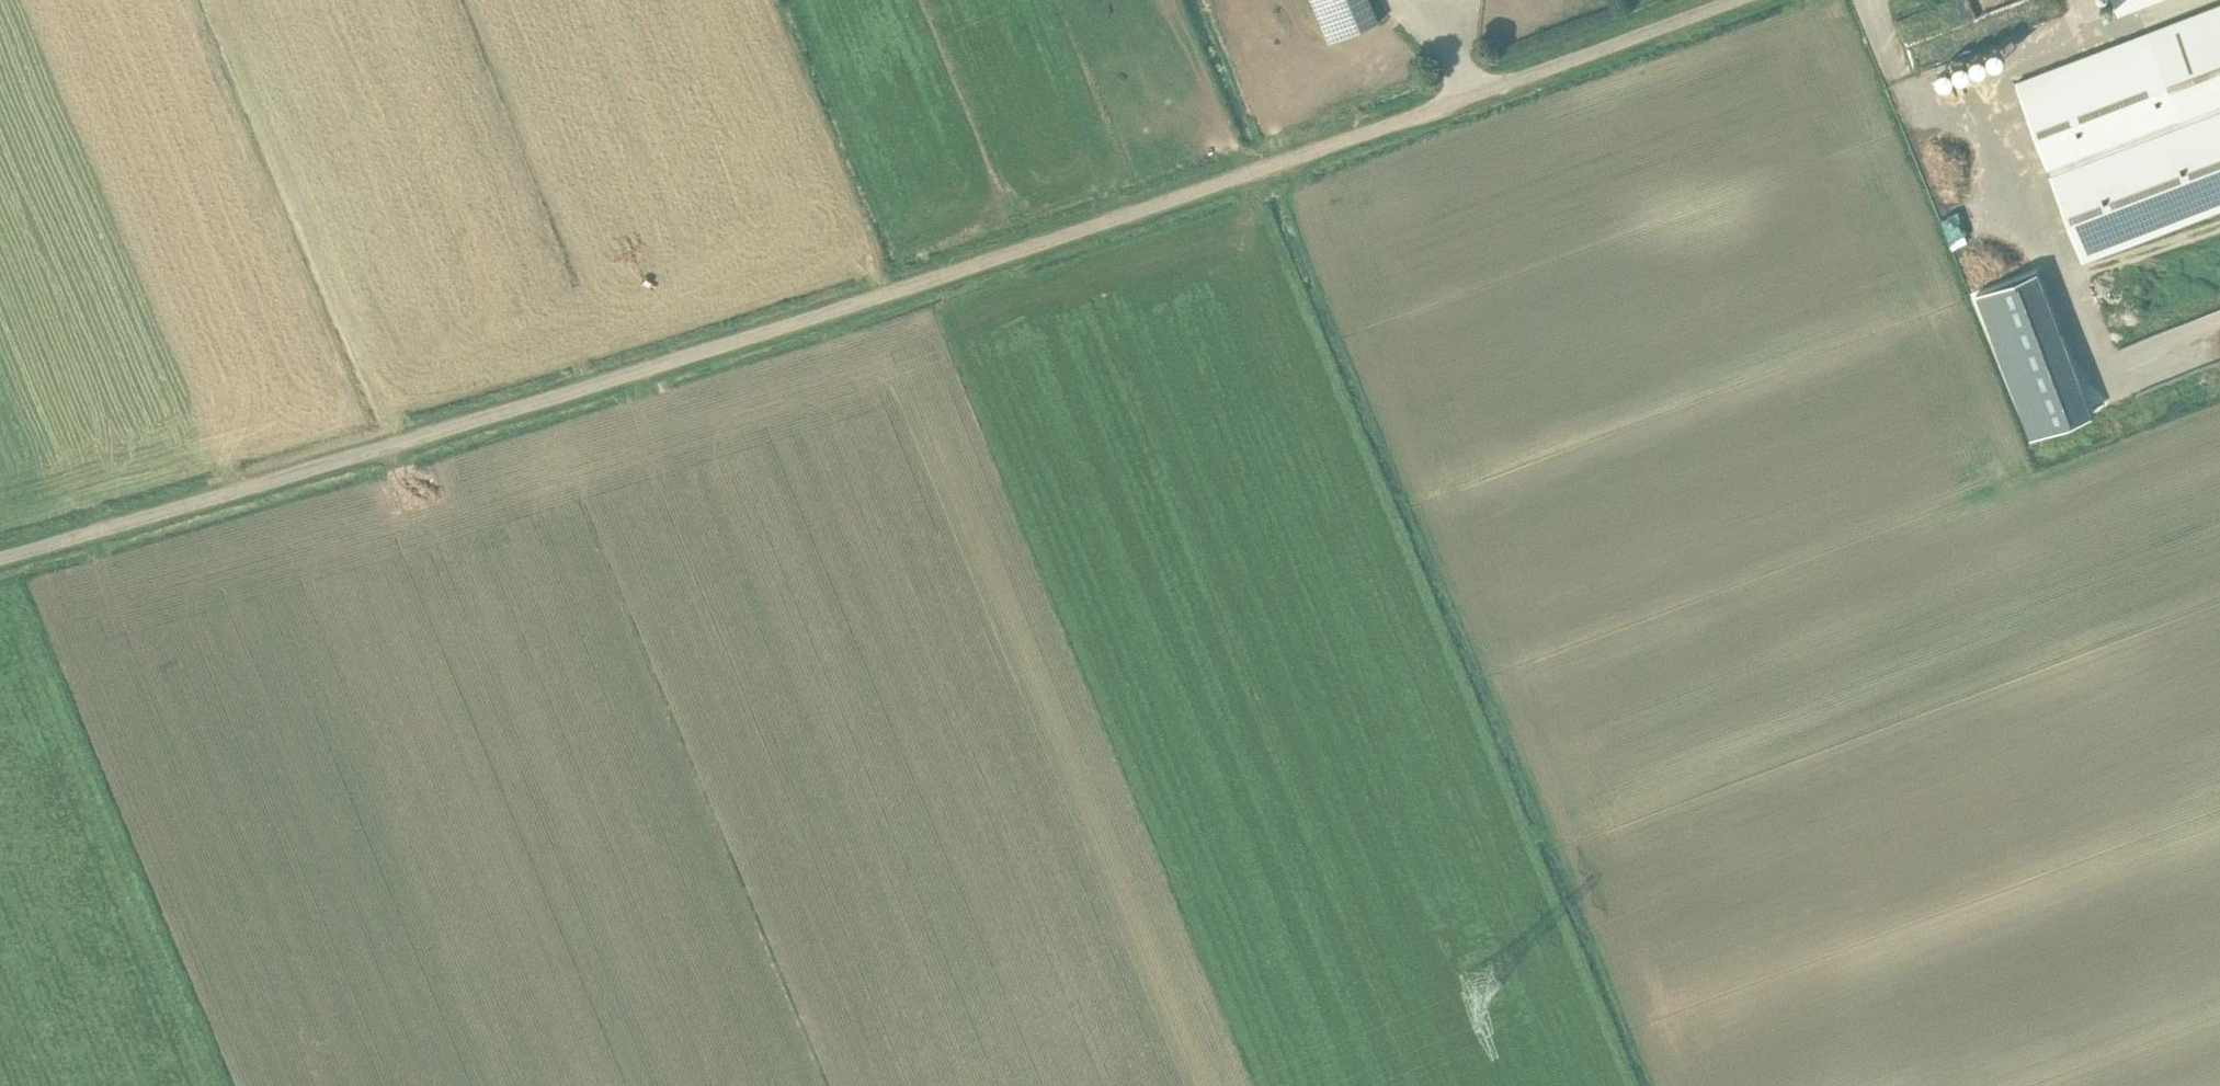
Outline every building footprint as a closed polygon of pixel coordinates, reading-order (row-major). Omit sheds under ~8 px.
[(1371,0),(1314,0),(1331,42),(1380,21),(1371,0)] [(1899,15),(1917,70),(2032,33),(2029,23),(2043,18),(2037,0),(1945,0),(1899,15)] [(2119,13),(2152,0),(2114,0),(2119,13)] [(2017,82),(2083,255),(2219,202),(2219,5),(2017,82)] [(1979,242),(1960,249),(1975,292),(1994,285),(1979,242)]
